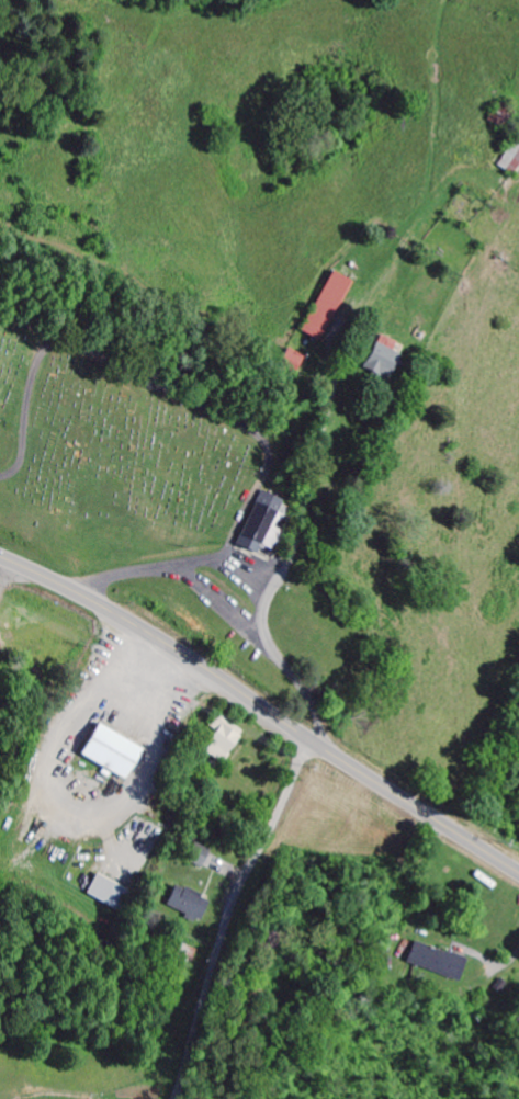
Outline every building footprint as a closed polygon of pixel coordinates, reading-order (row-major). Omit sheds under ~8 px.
[(508,177),(518,160),(518,138),(512,134),(492,168),(508,177)] [(302,334),(322,344),(353,282),(333,272),(302,334)] [(406,358),(375,343),(365,365),(396,379),(406,358)] [(246,548),(264,555),(267,546),(279,550),(295,501),(265,491),(246,548)] [(243,738),(224,726),(208,750),(227,763),(243,738)] [(147,748),(100,727),(85,761),(132,781),(147,748)] [(119,916),(131,895),(97,875),(85,896),(119,916)] [(201,924),(211,903),(177,887),(167,908),(201,924)] [(448,984),(457,962),(416,946),(407,968),(448,984)]
